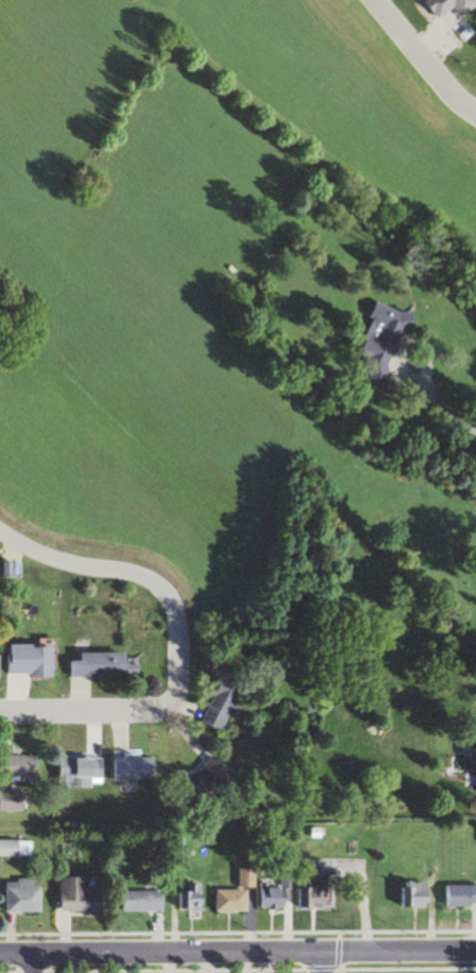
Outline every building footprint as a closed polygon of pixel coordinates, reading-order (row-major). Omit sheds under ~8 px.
[(404,330),(416,331),(418,323),(418,311),(405,311),(379,303),(363,354),(370,356),(370,379),(392,380),(392,370),(404,330)] [(58,647),(11,647),(11,678),(58,678),(58,647)] [(73,663),(73,678),(144,678),(144,654),(85,654),(85,663),(73,663)] [(228,734),(245,687),(223,679),(205,726),(228,734)] [(210,804),(239,776),(217,754),(189,783),(210,804)] [(39,756),(2,756),(2,782),(39,782),(39,756)] [(106,788),(106,757),(63,757),(63,787),(106,788)] [(158,758),(114,758),(114,779),(158,779),(158,758)] [(0,792),(0,811),(26,811),(26,792),(0,792)] [(0,841),(0,857),(33,857),(33,841),(0,841)] [(250,886),(256,886),(256,867),(240,867),(240,889),(217,890),(218,912),(251,911),(250,886)] [(281,881),(260,883),(263,909),(295,906),(291,874),(281,875),(281,881)] [(63,877),(62,910),(96,911),(97,877),(63,877)] [(43,912),(43,886),(34,886),(34,880),(7,880),(7,912),(43,912)] [(438,882),(402,882),(402,907),(438,907),(438,882)] [(188,892),(180,892),(180,911),(205,911),(205,884),(188,884),(188,892)] [(300,885),(300,907),(331,907),(331,885),(300,885)] [(475,906),(475,885),(447,885),(447,906),(475,906)] [(166,892),(129,892),(129,911),(166,911),(166,892)]
